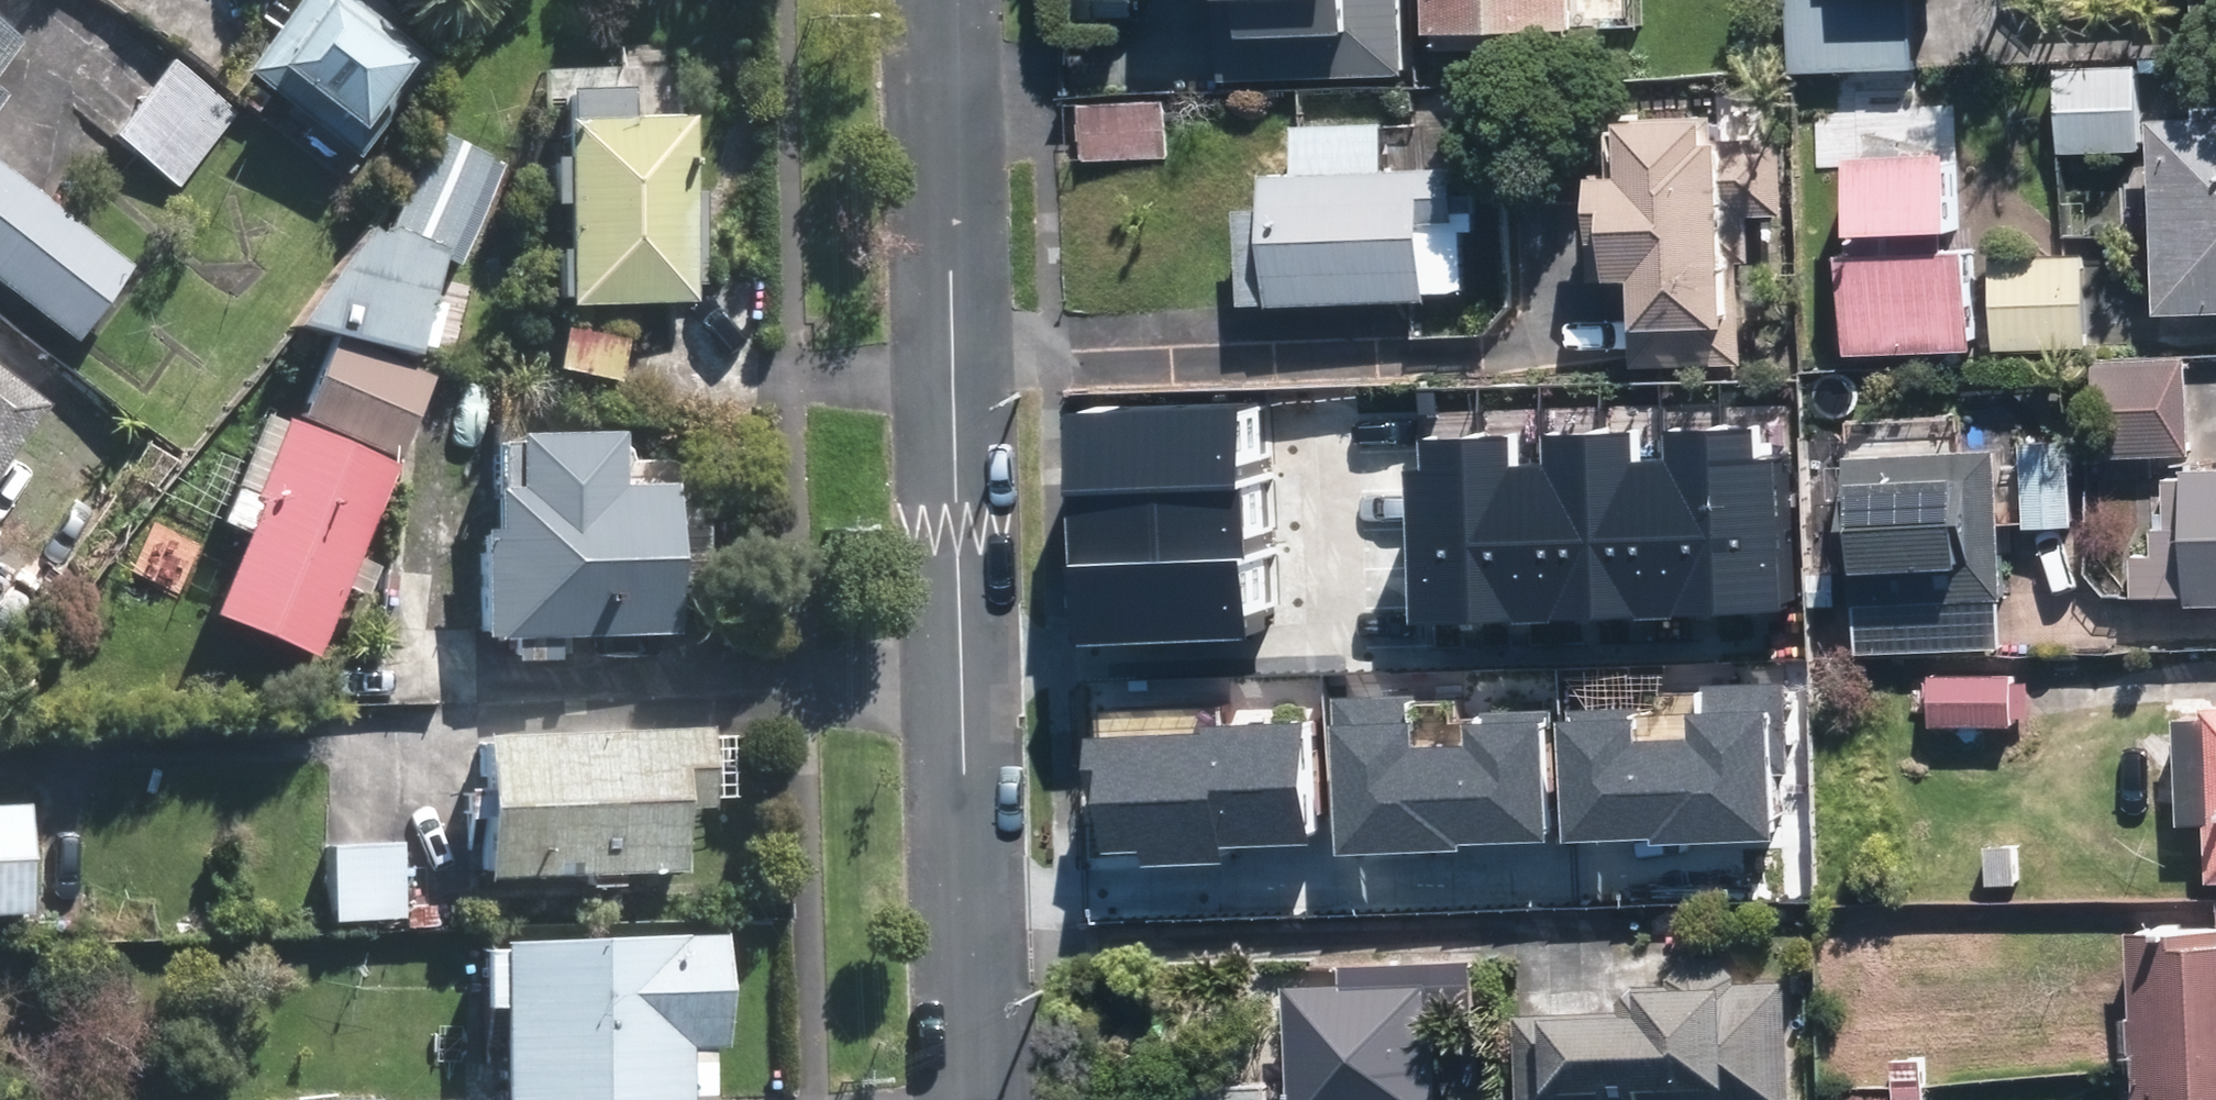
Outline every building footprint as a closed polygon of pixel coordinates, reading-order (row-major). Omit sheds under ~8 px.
[(350,0),(293,0),(240,74),(357,159),(431,58),(350,0)] [(1397,0),(1211,0),(1215,87),(1400,78),(1397,0)] [(1434,33),(1443,34),(1443,48),(1568,46),(1567,29),(1579,30),(1578,0),(1433,0),(1434,33)] [(1791,77),(1914,74),(1911,0),(1790,0),(1791,77)] [(13,41),(0,31),(0,59),(13,41)] [(2144,64),(2062,66),(2064,152),(2146,150),(2144,64)] [(143,162),(177,187),(230,118),(164,66),(114,132),(80,107),(55,141),(120,191),(143,162)] [(625,118),(624,89),(557,91),(558,119),(555,120),(556,159),(543,159),(543,206),(558,207),(560,306),(692,302),(686,116),(625,118)] [(1171,102),(1081,105),(1083,156),(1173,152),(1171,102)] [(2172,307),(2204,306),(2215,306),(2215,113),(2160,115),(2165,299),(2164,307),(2172,307)] [(1714,121),(1635,122),(1635,179),(1602,180),(1602,243),(1622,243),(1621,279),(1634,279),(1636,362),(1747,361),(1745,213),(1787,214),(1786,137),(1714,139),(1714,121)] [(460,255),(502,160),(429,128),(386,225),(378,233),(369,226),(294,322),(418,352),(443,248),(460,255)] [(1979,351),(1979,248),(1955,248),(1954,231),(1962,232),(1962,157),(1861,158),(1862,252),(1852,252),(1853,352),(1979,351)] [(1433,300),(1430,222),(1463,221),(1461,169),(1275,176),(1276,208),(1247,209),(1250,300),(1278,299),(1279,306),(1433,300)] [(69,344),(124,267),(0,177),(0,294),(69,344)] [(2091,252),(1995,253),(1997,338),(2092,338),(2091,252)] [(616,380),(623,339),(557,328),(551,369),(616,380)] [(326,337),(294,418),(393,456),(424,375),(326,337)] [(2194,356),(2101,359),(2104,454),(2196,452),(2194,356)] [(37,407),(0,379),(0,456),(37,407)] [(1248,640),(1240,408),(1082,413),(1091,645),(1248,640)] [(312,657),(390,465),(274,418),(242,500),(249,503),(204,613),(312,657)] [(1407,624),(1801,609),(1795,459),(1752,461),(1751,428),(1662,431),(1663,460),(1627,461),(1626,433),(1538,436),(1539,464),(1506,466),(1505,437),(1417,441),(1418,471),(1401,472),(1407,624)] [(608,490),(606,437),(496,441),(498,493),(477,493),(482,644),(499,644),(500,666),(546,665),(545,642),(663,639),(661,589),(695,588),(692,529),(659,530),(657,490),(608,490)] [(2076,525),(2076,440),(2029,441),(2030,525),(2076,525)] [(2000,648),(1996,449),(1850,453),(1855,652),(2000,648)] [(2189,468),(2189,475),(2169,476),(2170,523),(2158,523),(2157,550),(2136,552),(2137,596),(2191,595),(2190,605),(2215,604),(2215,468),(2189,468)] [(1842,568),(1817,569),(1818,606),(1843,607),(1842,568)] [(2009,675),(2008,657),(1956,657),(1955,675),(1934,675),(1935,724),(2018,722),(2018,673),(2009,675)] [(1555,721),(1560,843),(1648,840),(1648,847),(1772,842),(1769,774),(1787,774),(1783,683),(1701,686),(1702,716),(1686,716),(1687,741),(1631,743),(1630,709),(1566,711),(1566,721),(1555,721)] [(1460,845),(1548,842),(1543,720),(1533,720),(1532,711),(1468,713),(1470,747),(1409,750),(1408,725),(1414,725),(1413,695),(1329,698),(1330,726),(1327,726),(1332,857),(1461,852),(1460,845)] [(2209,706),(2210,714),(2182,715),(2185,823),(2212,822),(2214,881),(2215,881),(2215,706),(2209,706)] [(1220,846),(1312,844),(1310,723),(1198,725),(1199,740),(1092,742),(1094,848),(1138,847),(1139,865),(1221,864),(1220,846)] [(478,880),(673,872),(670,807),(705,806),(703,729),(473,740),(478,880)] [(0,805),(0,917),(28,916),(23,804),(0,805)] [(399,914),(395,841),(322,845),(326,918),(399,914)] [(2023,883),(2022,841),(1989,842),(1991,884),(2023,883)] [(431,904),(403,904),(403,925),(432,925),(431,904)] [(2136,927),(2141,1099),(2215,1099),(2215,925),(2136,927)] [(492,945),(498,1099),(685,1099),(684,1046),(719,1045),(716,938),(492,945)] [(1743,977),(1726,959),(1695,960),(1678,978),(1678,984),(1657,985),(1657,992),(1652,985),(1629,1004),(1634,1011),(1526,1012),(1528,1099),(1798,1099),(1797,981),(1745,984),(1743,977)] [(1446,1013),(1489,1012),(1488,960),(1358,965),(1359,985),(1300,987),(1305,1099),(1449,1099),(1446,1013)] [(1897,1084),(1928,1085),(1929,1052),(1898,1052),(1897,1084)] [(1270,1079),(1177,1083),(1178,1099),(1271,1099),(1270,1079)] [(1928,1085),(1897,1084),(1897,1099),(1929,1099),(1928,1085)]
